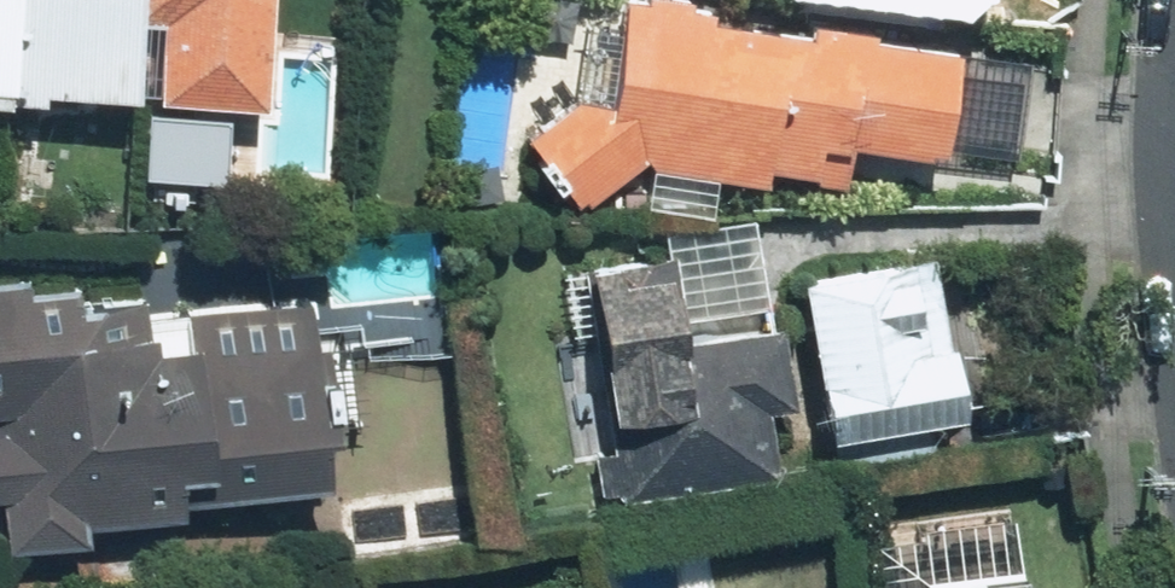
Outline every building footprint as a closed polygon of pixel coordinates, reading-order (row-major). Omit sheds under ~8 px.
[(0,39),(0,100),(111,109),(120,0),(3,0),(0,39)] [(137,19),(258,29),(260,0),(139,0),(137,19)] [(792,21),(931,32),(934,0),(793,0),(792,21)] [(842,157),(919,163),(928,43),(607,17),(602,78),(516,146),(571,216),(626,172),(839,189),(842,157)] [(613,502),(763,475),(753,414),(778,409),(764,326),(684,340),(669,254),(572,271),(613,502)] [(926,261),(783,283),(807,445),(951,423),(926,261)] [(71,549),(68,524),(317,500),(297,302),(176,314),(180,354),(130,359),(124,299),(58,305),(57,293),(19,297),(17,279),(0,280),(0,556),(71,549)]
